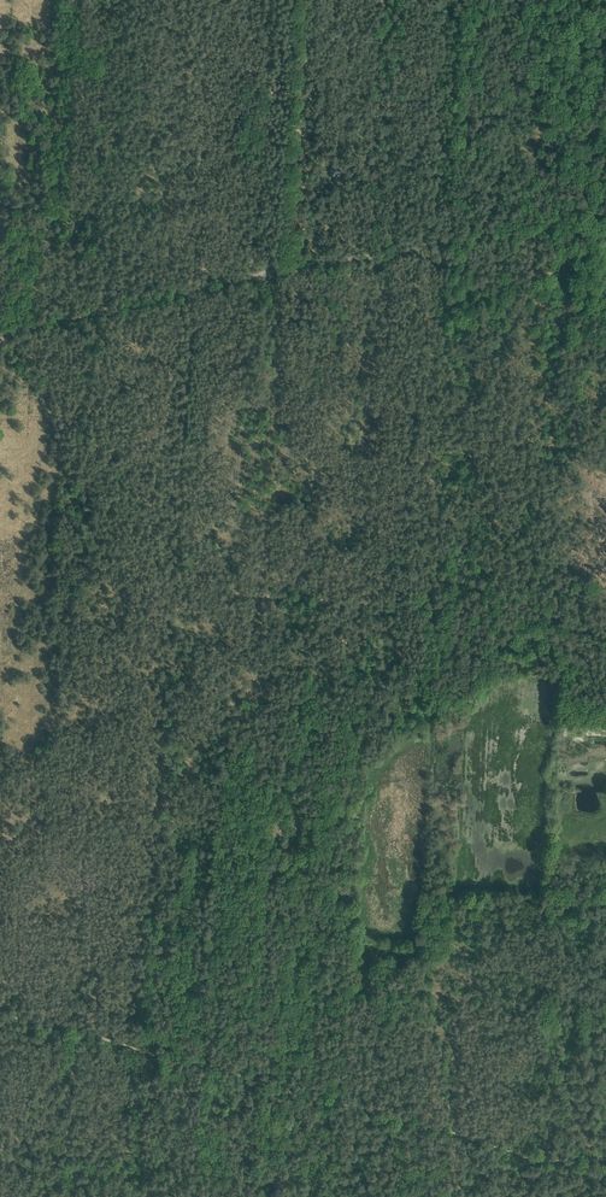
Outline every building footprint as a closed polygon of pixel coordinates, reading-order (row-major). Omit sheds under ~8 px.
[(84,508),(84,510),(88,511),(88,508),(92,508),(92,502),(84,502),(83,508),(84,508)]
